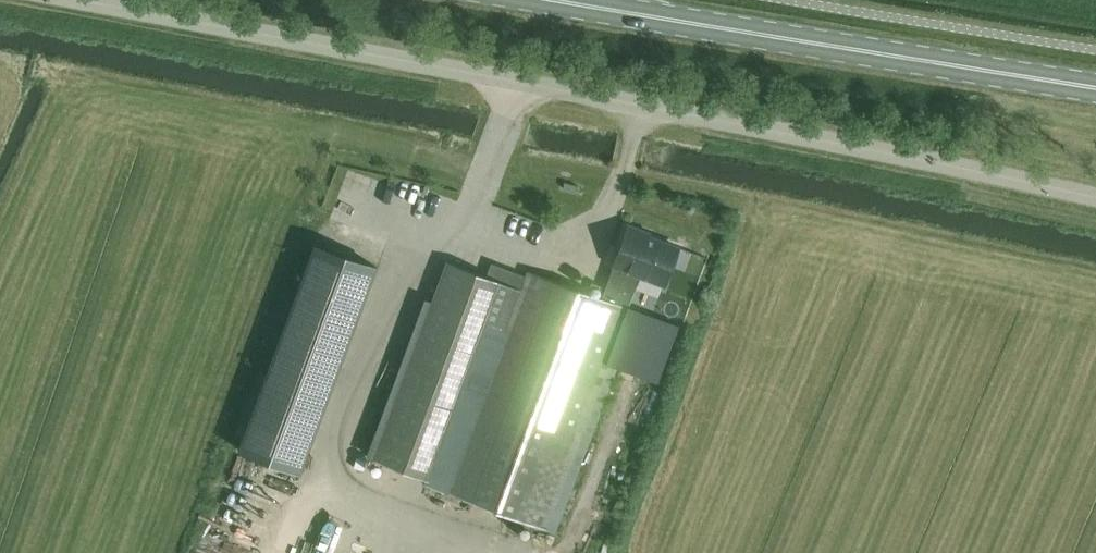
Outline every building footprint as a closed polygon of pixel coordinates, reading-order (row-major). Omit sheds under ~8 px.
[(629,227),(615,263),(614,265),(615,265),(603,298),(528,270),(445,492),(546,529),(628,307),(640,274),(664,284),(678,247),(648,236),(648,234),(629,227)] [(300,472),(376,266),(314,243),(238,449),(300,472)] [(484,274),(448,261),(374,459),(411,473),(484,274)] [(384,417),(395,392),(384,387),(373,412),(384,417)]
